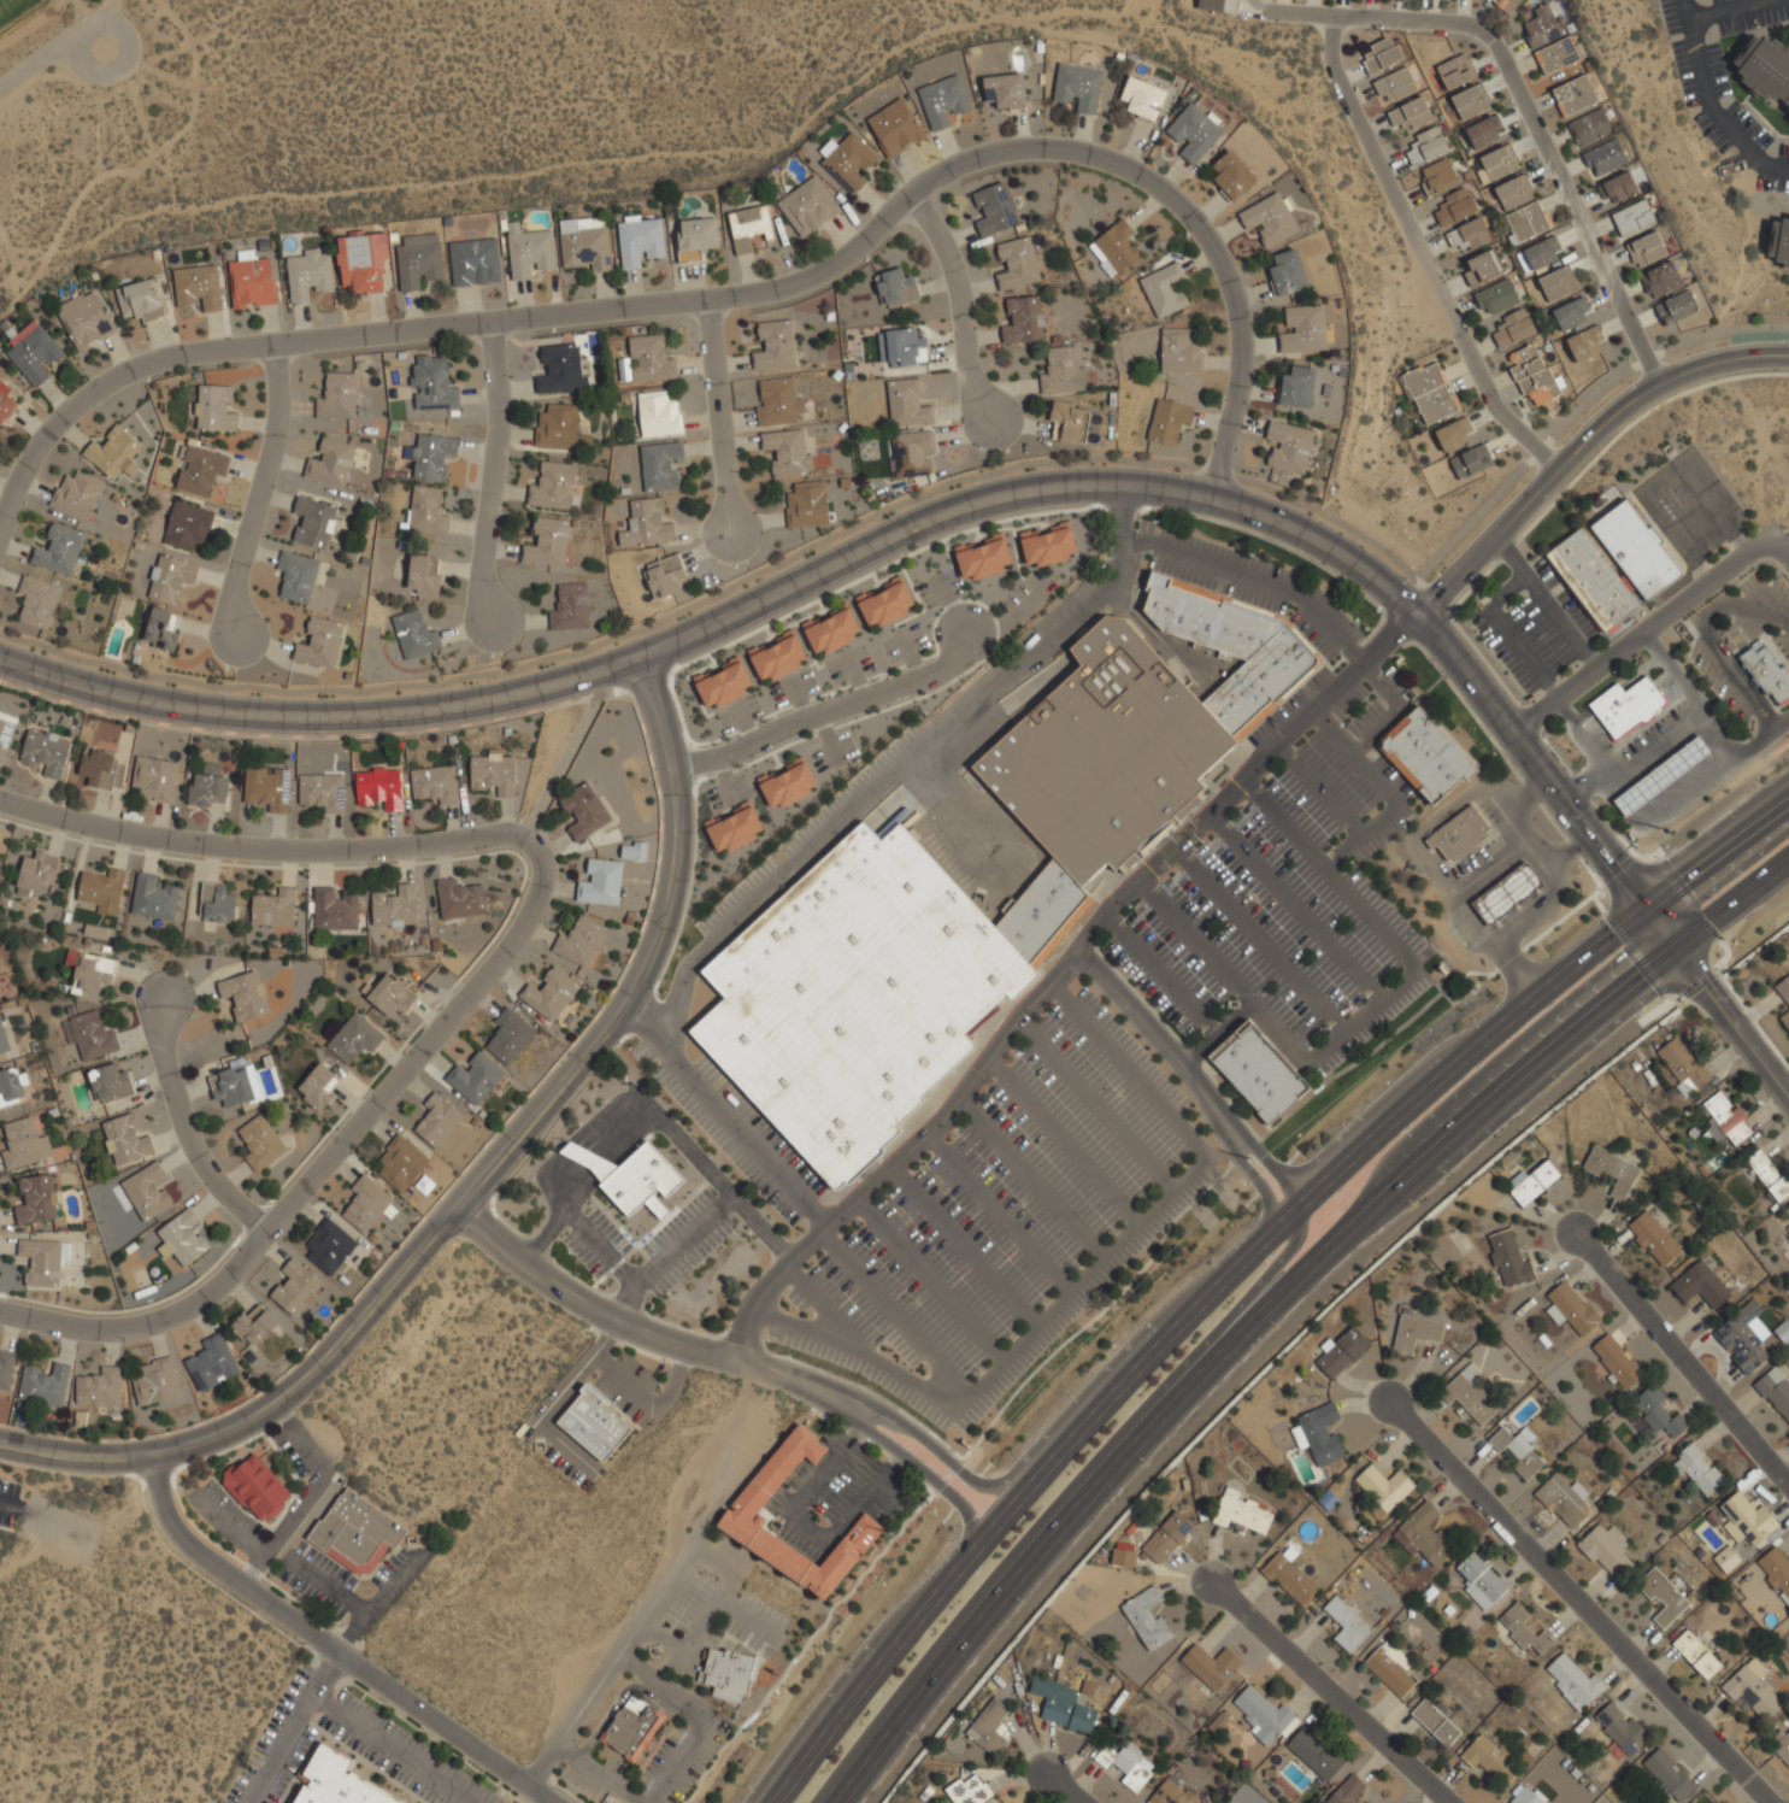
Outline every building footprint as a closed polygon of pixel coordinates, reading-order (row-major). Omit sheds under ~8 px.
[(1198,9),(1233,14),(1234,0),(1199,0),(1198,9)] [(1522,0),(1491,0),(1507,15),(1522,0)] [(1521,23),(1532,49),(1563,36),(1549,2),(1533,9),(1536,17),(1521,23)] [(1781,42),(1788,48),(1788,107),(1778,98),(1776,101),(1769,96),(1765,101),(1758,95),(1756,96),(1744,88),(1746,86),(1740,81),(1743,76),(1737,71),(1740,67),(1732,63),(1753,35),(1760,41),(1762,37),(1770,42),(1773,39),(1779,43),(1781,42)] [(1402,59),(1390,36),(1358,53),(1369,76),(1402,59)] [(1579,60),(1570,38),(1534,51),(1542,74),(1579,60)] [(1475,77),(1464,53),(1435,66),(1446,90),(1475,77)] [(1053,101),(1076,104),(1074,113),(1095,116),(1102,69),(1058,63),(1053,101)] [(1382,105),(1416,90),(1406,66),(1372,82),(1382,105)] [(996,110),(1026,107),(1022,73),(983,78),(985,102),(996,101),(996,110)] [(917,89),(932,133),(952,126),(949,117),(971,110),(958,74),(917,89)] [(1598,104),(1588,75),(1552,88),(1561,116),(1598,104)] [(1126,111),(1155,122),(1167,91),(1129,76),(1120,99),(1129,103),(1126,111)] [(1490,106),(1479,83),(1449,96),(1460,121),(1490,106)] [(1402,119),(1408,131),(1432,121),(1422,95),(1384,112),(1390,125),(1402,119)] [(866,118),(888,158),(924,138),(902,98),(866,118)] [(1193,166),(1226,129),(1209,114),(1206,116),(1190,102),(1165,131),(1182,146),(1177,152),(1193,166)] [(1567,123),(1578,148),(1613,132),(1602,107),(1567,123)] [(1506,135),(1495,113),(1464,130),(1475,152),(1506,135)] [(1450,149),(1437,124),(1411,137),(1417,148),(1406,154),(1413,169),(1450,149)] [(854,194),(868,180),(862,175),(879,157),(851,131),(837,145),(831,138),(814,156),(854,194)] [(1593,166),(1596,174),(1627,164),(1618,139),(1581,151),(1587,168),(1593,166)] [(1477,171),(1481,183),(1519,170),(1512,145),(1478,155),(1483,170),(1477,171)] [(1207,170),(1235,200),(1258,179),(1229,149),(1207,170)] [(1428,199),(1464,182),(1452,155),(1416,172),(1428,199)] [(1604,204),(1637,192),(1630,172),(1597,183),(1604,204)] [(1493,188),(1503,211),(1534,198),(1524,174),(1493,188)] [(841,212),(817,175),(776,201),(800,238),(841,212)] [(975,221),(978,236),(1019,225),(1007,182),(973,192),(981,219),(975,221)] [(1478,210),(1465,186),(1429,206),(1442,230),(1478,210)] [(1237,212),(1247,232),(1256,228),(1265,248),(1298,232),(1280,192),(1237,212)] [(1621,238),(1656,223),(1645,199),(1611,214),(1621,238)] [(1513,245),(1549,228),(1537,200),(1501,217),(1513,245)] [(728,212),(735,256),(752,253),(749,235),(764,233),(765,241),(774,239),(768,205),(728,212)] [(1087,246),(1114,280),(1141,257),(1125,239),(1134,233),(1122,217),(1087,246)] [(1461,240),(1466,252),(1491,242),(1481,217),(1444,233),(1449,245),(1461,240)] [(561,267),(591,266),(592,272),(610,271),(608,218),(560,219),(561,267)] [(718,249),(717,218),(677,220),(678,262),(700,260),(700,250),(718,249)] [(1782,219),(1788,221),(1788,268),(1782,266),(1783,262),(1775,260),(1775,257),(1766,256),(1771,222),(1781,223),(1782,219)] [(621,269),(643,268),(642,259),(665,257),(663,220),(618,222),(621,269)] [(507,222),(511,281),(533,279),(532,270),(555,269),(553,230),(520,232),(520,221),(507,222)] [(1626,244),(1637,268),(1667,255),(1656,231),(1626,244)] [(337,237),(340,287),(353,286),(353,294),(385,292),(383,261),(389,260),(387,233),(337,237)] [(400,292),(422,290),(421,281),(443,279),(439,233),(402,236),(403,246),(396,246),(400,292)] [(1524,258),(1541,272),(1561,248),(1544,234),(1524,258)] [(1030,237),(998,243),(1002,270),(995,271),(998,290),(1038,283),(1030,237)] [(500,283),(498,239),(450,242),(452,286),(500,283)] [(290,304),(311,302),(311,293),(334,292),(330,254),(320,255),(320,248),(304,249),(304,256),(286,258),(290,304)] [(1273,256),(1276,265),(1268,268),(1279,298),(1309,287),(1295,248),(1273,256)] [(1502,272),(1491,249),(1459,264),(1470,287),(1502,272)] [(230,260),(232,310),(248,309),(247,305),(274,303),(271,258),(230,260)] [(1650,298),(1682,287),(1673,261),(1641,273),(1650,298)] [(1138,278),(1155,319),(1185,306),(1176,282),(1184,278),(1178,263),(1138,278)] [(172,270),(177,307),(200,304),(202,313),(223,310),(217,265),(172,270)] [(1537,276),(1546,300),(1577,290),(1570,266),(1537,276)] [(919,299),(913,276),(901,280),(898,268),(872,275),(882,310),(919,299)] [(1484,319),(1519,301),(1507,277),(1472,294),(1484,319)] [(115,288),(123,319),(141,315),(143,323),(165,317),(154,278),(115,288)] [(56,306),(76,350),(113,334),(94,289),(56,306)] [(1655,304),(1664,326),(1698,311),(1689,290),(1655,304)] [(1001,345),(1044,341),(1040,295),(1007,299),(1010,323),(999,323),(1001,345)] [(1561,333),(1593,316),(1581,295),(1550,312),(1561,333)] [(1326,350),(1324,305),(1285,307),(1286,331),(1279,332),(1280,353),(1326,350)] [(1535,334),(1524,309),(1487,325),(1499,350),(1535,334)] [(790,319),(758,323),(760,348),(749,348),(752,371),(795,366),(790,319)] [(35,389),(51,376),(44,368),(63,353),(37,320),(2,348),(35,389)] [(1565,337),(1575,362),(1607,350),(1597,325),(1565,337)] [(916,339),(914,328),(883,331),(888,368),(928,364),(924,337),(916,339)] [(1200,374),(1200,340),(1188,340),(1188,329),(1160,329),(1160,374),(1200,374)] [(675,382),(676,357),(663,356),(663,335),(628,335),(628,362),(618,362),(617,381),(675,382)] [(541,346),(543,372),(532,372),(535,395),(587,392),(583,342),(541,346)] [(1532,410),(1561,393),(1532,342),(1507,357),(1513,366),(1508,369),(1532,410)] [(1038,372),(1038,395),(1083,394),(1082,347),(1047,347),(1048,372),(1038,372)] [(411,356),(411,410),(458,410),(458,383),(446,383),(445,356),(411,356)] [(1422,426),(1457,413),(1437,361),(1402,375),(1422,426)] [(1281,375),(1279,406),(1312,407),(1314,367),(1291,366),(1290,375),(1281,375)] [(355,372),(326,372),(326,395),(314,395),(314,418),(355,418),(355,372)] [(805,423),(802,398),(793,399),(790,377),(754,381),(758,427),(805,423)] [(889,428),(934,423),(931,404),(920,404),(918,378),(885,381),(889,428)] [(0,429),(18,404),(7,395),(11,389),(0,380),(0,429)] [(235,431),(235,386),(194,386),(194,431),(235,431)] [(641,439),(682,435),(678,400),(666,401),(665,390),(636,393),(641,439)] [(1193,407),(1157,398),(1144,440),(1170,447),(1176,425),(1188,428),(1193,407)] [(1082,442),(1082,404),(1051,404),(1051,429),(1055,429),(1055,442),(1082,442)] [(546,412),(535,412),(535,448),(578,450),(579,405),(546,405),(546,412)] [(1464,418),(1434,430),(1444,452),(1474,439),(1464,418)] [(1305,474),(1314,430),(1269,421),(1265,442),(1272,443),(1267,467),(1305,474)] [(120,470),(131,477),(140,463),(133,458),(142,444),(117,427),(104,446),(93,439),(81,457),(114,478),(120,470)] [(813,475),(811,429),(759,433),(760,452),(772,451),(773,477),(813,475)] [(934,454),(932,430),(890,434),(893,478),(926,476),(925,456),(934,454)] [(445,483),(447,459),(454,459),(458,439),(416,434),(410,478),(445,483)] [(308,453),(302,478),(345,488),(355,445),(325,437),(320,456),(308,453)] [(682,442),(638,445),(642,493),(675,491),(672,456),(683,454),(682,442)] [(1449,458),(1458,480),(1493,465),(1484,444),(1449,458)] [(230,457),(186,445),(173,491),(208,499),(213,476),(224,478),(230,457)] [(525,506),(577,511),(579,491),(571,489),(573,464),(542,462),(540,484),(528,483),(525,506)] [(105,481),(78,469),(73,481),(61,475),(47,506),(87,524),(105,481)] [(829,524),(823,480),(791,483),(793,493),(782,495),(785,529),(829,524)] [(406,530),(447,536),(449,515),(439,512),(442,489),(411,486),(406,530)] [(326,551),(336,505),(296,497),(292,517),(301,518),(295,545),(326,551)] [(673,542),(672,519),(661,521),(660,498),(624,500),(626,531),(616,533),(617,547),(673,542)] [(1590,526),(1645,602),(1683,575),(1627,499),(1590,526)] [(213,511),(173,500),(161,545),(190,552),(193,541),(205,545),(213,511)] [(565,566),(567,519),(537,517),(535,541),(522,541),(520,564),(565,566)] [(1069,522),(1018,533),(1025,569),(1077,558),(1069,522)] [(34,544),(28,565),(71,577),(83,531),(53,523),(47,547),(34,544)] [(1545,554),(1603,634),(1640,607),(1582,527),(1545,554)] [(1002,534),(953,546),(961,582),(1012,570),(1002,534)] [(308,605),(319,559),(279,550),(275,571),(283,572),(277,598),(308,605)] [(189,562),(157,553),(146,598),(177,606),(183,582),(193,585),(196,569),(187,566),(189,562)] [(684,575),(677,553),(645,565),(647,571),(643,572),(653,600),(682,591),(677,579),(684,575)] [(439,554),(408,554),(408,595),(439,595),(439,554)] [(841,1187),(975,1046),(964,1035),(1001,996),(1006,998),(1095,904),(1081,889),(1102,865),(1120,873),(1320,660),(1272,615),(1153,571),(1140,610),(1163,632),(1243,660),(1205,703),(1113,616),(1105,613),(1069,652),(1078,660),(971,774),(1058,856),(995,922),(890,822),(876,836),(857,817),(704,979),(723,997),(684,1038),(841,1187)] [(60,587),(23,574),(16,594),(27,599),(18,621),(45,630),(60,587)] [(916,609),(901,576),(853,598),(869,630),(916,609)] [(558,583),(558,609),(547,609),(548,630),(588,630),(587,583),(558,583)] [(813,657),(863,639),(848,603),(800,622),(813,657)] [(180,628),(169,626),(172,612),(152,607),(142,645),(173,652),(180,628)] [(390,617),(404,660),(442,648),(435,628),(423,632),(416,609),(390,617)] [(343,622),(311,617),(306,644),(295,641),(292,662),(335,669),(343,622)] [(746,651),(763,685),(808,663),(791,628),(746,651)] [(1788,696),(1788,674),(1782,665),(1779,668),(1773,659),(1775,658),(1760,638),(1750,645),(1752,647),(1738,657),(1766,694),(1770,692),(1779,704),(1788,696)] [(690,677),(706,712),(754,691),(738,656),(690,677)] [(1588,705),(1616,683),(1624,693),(1646,676),(1664,701),(1646,722),(1638,721),(1614,740),(1588,705)] [(1417,704),(1479,770),(1466,782),(1463,779),(1432,806),(1378,748),(1379,739),(1397,722),(1417,704)] [(0,715),(0,757),(11,759),(17,717),(0,715)] [(71,739),(27,728),(19,762),(41,767),(39,776),(61,781),(71,739)] [(1612,801),(1699,735),(1712,753),(1626,820),(1612,801)] [(77,771),(89,775),(87,786),(107,792),(118,756),(84,746),(77,771)] [(469,787),(493,787),(493,798),(514,799),(514,752),(469,751),(469,787)] [(170,804),(180,763),(136,754),(130,786),(141,788),(140,797),(170,804)] [(818,791),(804,757),(754,779),(770,812),(818,791)] [(187,805),(225,810),(231,767),(204,763),(202,775),(190,774),(187,805)] [(290,767),(245,765),(243,801),(267,801),(267,814),(289,815),(290,767)] [(410,769),(411,798),(436,795),(436,806),(459,805),(457,765),(410,769)] [(354,769),(355,801),(381,800),(382,812),(405,810),(402,767),(354,769)] [(320,815),(345,815),(345,774),(296,774),(296,801),(320,801),(320,815)] [(572,824),(565,828),(573,842),(611,822),(588,781),(558,798),(572,824)] [(765,836),(752,801),(702,821),(714,856),(765,836)] [(1472,805),(1491,830),(1447,865),(1428,840),(1472,805)] [(647,842),(633,841),(632,845),(621,845),(620,859),(646,860),(647,842)] [(30,886),(57,892),(65,857),(36,851),(34,861),(22,858),(14,893),(28,897),(30,886)] [(618,906),(622,862),(589,858),(588,879),(576,877),(573,902),(618,906)] [(1470,904),(1525,862),(1543,886),(1489,928),(1470,904)] [(118,916),(126,870),(105,867),(104,876),(80,873),(73,909),(118,916)] [(173,921),(178,889),(159,886),(160,875),(136,871),(130,915),(173,921)] [(440,920),(484,915),(482,886),(458,888),(457,877),(436,880),(440,920)] [(236,897),(224,897),(225,883),(201,882),(199,922),(235,923),(236,897)] [(371,927),(414,927),(414,883),(395,883),(395,894),(371,894),(371,927)] [(251,897),(249,926),(295,927),(295,887),(275,887),(275,898),(251,897)] [(313,930),(358,930),(358,897),(337,897),(337,887),(313,887),(313,930)] [(549,953),(588,969),(605,927),(578,916),(570,936),(558,930),(549,953)] [(78,951),(70,992),(80,994),(82,989),(100,994),(102,982),(111,983),(116,961),(78,951)] [(582,985),(555,964),(537,986),(530,980),(517,998),(549,1024),(582,985)] [(365,998),(396,1023),(419,996),(388,969),(365,998)] [(216,981),(222,1004),(231,1002),(237,1022),(270,1014),(258,970),(216,981)] [(1773,986),(1788,1009),(1788,975),(1773,986)] [(506,1068),(536,1032),(506,1006),(490,1024),(499,1032),(484,1049),(506,1068)] [(67,1018),(81,1062),(118,1051),(112,1030),(105,1032),(98,1010),(67,1018)] [(1788,1032),(1788,1010),(1779,1017),(1788,1032)] [(324,1046),(346,1063),(358,1049),(369,1057),(384,1036),(353,1011),(324,1046)] [(1248,1018),(1310,1086),(1270,1122),(1208,1056),(1248,1018)] [(0,1019),(0,1055),(10,1052),(0,1019)] [(1712,1075),(1672,1036),(1653,1057),(1691,1096),(1712,1075)] [(475,1108),(505,1074),(477,1047),(447,1081),(475,1108)] [(336,1077),(320,1062),(293,1090),(318,1114),(336,1096),(326,1087),(336,1077)] [(214,1102),(223,1099),(226,1110),(263,1098),(251,1063),(207,1077),(214,1102)] [(114,1074),(111,1064),(87,1071),(96,1104),(133,1094),(125,1070),(114,1074)] [(28,1099),(17,1065),(0,1072),(0,1108),(28,1099)] [(413,1132),(435,1150),(467,1114),(437,1087),(422,1105),(430,1112),(413,1132)] [(1726,1137),(1735,1147),(1755,1132),(1722,1088),(1699,1106),(1712,1123),(1706,1128),(1717,1144),(1726,1137)] [(237,1129),(249,1147),(241,1153),(254,1174),(288,1151),(261,1112),(237,1129)] [(112,1168),(154,1155),(147,1133),(136,1137),(129,1114),(99,1123),(112,1168)] [(6,1171),(52,1158),(46,1137),(37,1139),(30,1116),(2,1124),(10,1150),(1,1152),(6,1171)] [(401,1194),(430,1161),(399,1133),(370,1165),(401,1194)] [(684,1181),(647,1140),(619,1165),(569,1143),(559,1151),(566,1158),(579,1165),(628,1217),(641,1204),(653,1217),(659,1220),(669,1211),(660,1203),(684,1181)] [(1640,1167),(1591,1145),(1582,1168),(1616,1184),(1609,1197),(1623,1203),(1640,1167)] [(1756,1149),(1742,1164),(1782,1203),(1788,1196),(1788,1181),(1756,1149)] [(1519,1212),(1560,1176),(1546,1159),(1528,1176),(1522,1170),(1507,1184),(1512,1190),(1505,1196),(1519,1212)] [(172,1208),(160,1186),(169,1181),(157,1161),(119,1182),(143,1224),(172,1208)] [(341,1216),(365,1235),(382,1215),(389,1220),(401,1204),(361,1173),(347,1191),(355,1197),(341,1216)] [(57,1221),(52,1175),(19,1179),(22,1206),(14,1208),(16,1224),(57,1221)] [(1779,1212),(1788,1225),(1788,1205),(1779,1212)] [(206,1251),(193,1232),(201,1226),(189,1208),(155,1229),(164,1243),(155,1247),(164,1261),(173,1253),(183,1267),(206,1251)] [(1659,1269),(1681,1251),(1646,1209),(1624,1227),(1659,1269)] [(307,1256),(326,1276),(358,1249),(329,1217),(301,1243),(311,1252),(307,1256)] [(1485,1237),(1503,1288),(1530,1280),(1513,1227),(1485,1237)] [(69,1241),(17,1240),(17,1258),(28,1258),(27,1286),(57,1287),(58,1265),(69,1265),(69,1241)] [(290,1257),(279,1272),(286,1276),(270,1299),(296,1319),(323,1281),(290,1257)] [(1684,1305),(1696,1294),(1712,1311),(1730,1296),(1699,1259),(1669,1286),(1684,1305)] [(1558,1326),(1564,1320),(1583,1338),(1601,1320),(1563,1280),(1546,1297),(1553,1304),(1544,1312),(1558,1326)] [(1709,1334),(1746,1376),(1769,1357),(1759,1345),(1770,1335),(1755,1317),(1762,1311),(1752,1298),(1709,1334)] [(278,1325),(254,1302),(228,1328),(252,1352),(278,1325)] [(1440,1344),(1443,1322),(1397,1315),(1391,1352),(1412,1356),(1414,1340),(1440,1344)] [(1785,1322),(1773,1332),(1783,1343),(1788,1337),(1788,1327),(1785,1322)] [(1331,1381),(1370,1344),(1350,1325),(1323,1351),(1324,1352),(1313,1363),(1331,1381)] [(198,1393),(240,1374),(220,1332),(199,1341),(204,1352),(184,1362),(198,1393)] [(1624,1391),(1642,1376),(1608,1333),(1589,1347),(1624,1391)] [(14,1352),(0,1350),(0,1389),(10,1391),(14,1352)] [(129,1366),(137,1406),(178,1399),(170,1357),(129,1366)] [(1467,1379),(1477,1369),(1469,1362),(1438,1394),(1450,1405),(1455,1400),(1482,1426),(1499,1409),(1467,1379)] [(63,1409),(70,1366),(53,1363),(51,1374),(22,1368),(16,1400),(63,1409)] [(120,1408),(120,1366),(96,1366),(96,1379),(73,1379),(73,1408),(120,1408)] [(1788,1427),(1788,1386),(1772,1367),(1752,1386),(1788,1427)] [(553,1423),(601,1466),(635,1426),(587,1384),(553,1423)] [(1655,1435),(1664,1428),(1672,1439),(1689,1426),(1677,1411),(1670,1417),(1659,1404),(1665,1399),(1652,1385),(1629,1403),(1655,1435)] [(1343,1458),(1331,1426),(1340,1423),(1332,1403),(1295,1417),(1316,1469),(1343,1458)] [(866,1517),(884,1532),(828,1608),(724,1528),(802,1426),(822,1440),(820,1443),(831,1451),(819,1467),(807,1458),(764,1515),(772,1521),(765,1529),(823,1574),(866,1517)] [(1487,1441),(1505,1460),(1505,1461),(1525,1481),(1543,1463),(1526,1446),(1535,1438),(1523,1427),(1512,1437),(1501,1426),(1487,1441)] [(1669,1464),(1678,1475),(1683,1471),(1707,1497),(1725,1481),(1692,1444),(1669,1464)] [(219,1476),(258,1526),(292,1498),(253,1450),(219,1476)] [(1399,1469),(1389,1479),(1371,1462),(1353,1480),(1378,1505),(1371,1513),(1379,1521),(1414,1486),(1399,1469)] [(1587,1515),(1578,1507),(1589,1496),(1571,1478),(1565,1482),(1555,1473),(1534,1494),(1570,1532),(1587,1515)] [(404,1527),(342,1486),(306,1540),(367,1582),(404,1527)] [(1273,1508),(1224,1490),(1212,1522),(1229,1528),(1231,1522),(1264,1534),(1273,1508)] [(1718,1507),(1753,1547),(1772,1532),(1737,1490),(1718,1507)] [(1395,1529),(1435,1569),(1455,1549),(1432,1526),(1442,1516),(1425,1499),(1395,1529)] [(1195,1528),(1177,1510),(1138,1549),(1157,1567),(1195,1528)] [(1577,1545),(1614,1582),(1634,1564),(1613,1544),(1619,1538),(1601,1520),(1577,1545)] [(1713,1558),(1726,1573),(1741,1561),(1728,1545),(1713,1558)] [(1788,1609),(1788,1608),(1788,1564),(1776,1545),(1754,1562),(1788,1609)] [(1111,1567),(1134,1568),(1135,1550),(1112,1549),(1111,1567)] [(1260,1570),(1300,1608),(1318,1588),(1278,1551),(1260,1570)] [(1484,1613),(1510,1587),(1475,1551),(1455,1568),(1466,1579),(1459,1586),(1484,1613)] [(1663,1631),(1690,1604),(1653,1567),(1635,1585),(1660,1611),(1652,1620),(1663,1631)] [(1119,1605),(1148,1652),(1172,1638),(1154,1607),(1163,1601),(1153,1585),(1119,1605)] [(1331,1638),(1348,1655),(1372,1631),(1335,1596),(1322,1609),(1341,1629),(1331,1638)] [(1523,1651),(1530,1645),(1540,1655),(1553,1643),(1542,1631),(1536,1637),(1525,1627),(1532,1620),(1516,1602),(1495,1622),(1523,1651)] [(1671,1645),(1707,1682),(1723,1667),(1685,1629),(1671,1645)] [(1416,1682),(1403,1672),(1411,1664),(1384,1639),(1361,1663),(1399,1701),(1416,1682)] [(1213,1661),(1195,1644),(1178,1661),(1201,1681),(1195,1687),(1208,1699),(1242,1662),(1225,1648),(1213,1661)] [(713,1648),(707,1672),(711,1672),(707,1684),(718,1686),(714,1696),(742,1703),(745,1693),(749,1696),(754,1679),(752,1678),(757,1657),(736,1652),(736,1650),(728,1648),(726,1651),(713,1648)] [(1565,1650),(1542,1672),(1578,1713),(1601,1692),(1565,1650)] [(1753,1708),(1765,1721),(1784,1702),(1746,1662),(1719,1687),(1746,1715),(1753,1708)] [(1073,1704),(1077,1689),(1032,1676),(1028,1693),(1044,1698),(1038,1721),(1090,1736),(1097,1710),(1073,1704)] [(1276,1710),(1247,1685),(1228,1707),(1270,1744),(1295,1716),(1281,1704),(1276,1710)] [(598,1745),(636,1766),(666,1713),(628,1691),(598,1745)] [(995,1731),(1010,1713),(993,1698),(964,1734),(994,1758),(1008,1742),(995,1731)] [(1461,1733),(1448,1721),(1454,1716),(1438,1701),(1432,1707),(1424,1698),(1410,1713),(1446,1749),(1461,1733)] [(1630,1758),(1650,1738),(1612,1699),(1591,1720),(1630,1758)] [(1325,1783),(1342,1763),(1302,1727),(1284,1746),(1325,1783)] [(1787,1737),(1779,1729),(1766,1744),(1788,1766),(1788,1734),(1787,1737)] [(1459,1757),(1483,1779),(1488,1773),(1505,1787),(1522,1768),(1481,1732),(1459,1757)] [(1158,1767),(1126,1742),(1117,1752),(1105,1744),(1091,1760),(1106,1772),(1112,1766),(1124,1775),(1119,1781),(1135,1795),(1158,1767)] [(353,1762),(317,1744),(300,1779),(304,1781),(292,1802),(404,1802),(347,1774),(353,1762)] [(1678,1802),(1681,1802),(1699,1786),(1660,1746),(1641,1766),(1678,1802)] [(992,1797),(977,1773),(962,1782),(960,1779),(944,1788),(953,1802),(982,1802),(992,1797)] [(1359,1797),(1367,1789),(1352,1774),(1324,1802),(1365,1802),(1359,1797)] [(1166,1776),(1148,1802),(1205,1802),(1166,1776)] [(1528,1784),(1507,1802),(1545,1802),(1528,1784)] [(607,1795),(602,1802),(622,1802),(607,1795)]
